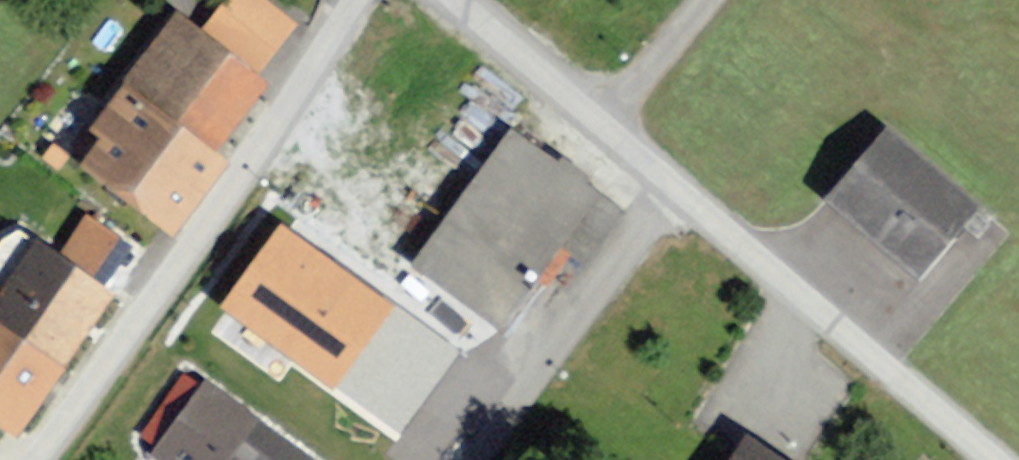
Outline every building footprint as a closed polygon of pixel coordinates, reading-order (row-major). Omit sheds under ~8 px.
[(203,32),(257,75),(299,22),(271,0),(228,0),(203,32)] [(123,85),(216,156),(270,85),(257,75),(203,32),(177,15),(123,85)] [(83,167),(173,236),(227,164),(216,156),(123,85),(89,130),(103,141),(83,167)] [(412,266),(511,329),(563,247),(590,264),(621,216),(581,191),(592,175),(505,120),(412,266)] [(829,204),(920,279),(978,209),(887,134),(829,204)] [(395,304),(278,220),(214,308),(331,392),(395,304)] [(34,241),(0,292),(0,435),(14,444),(114,295),(34,241)] [(204,381),(150,457),(155,459),(318,459),(204,381)] [(748,440),(735,459),(778,459),(748,440)]
